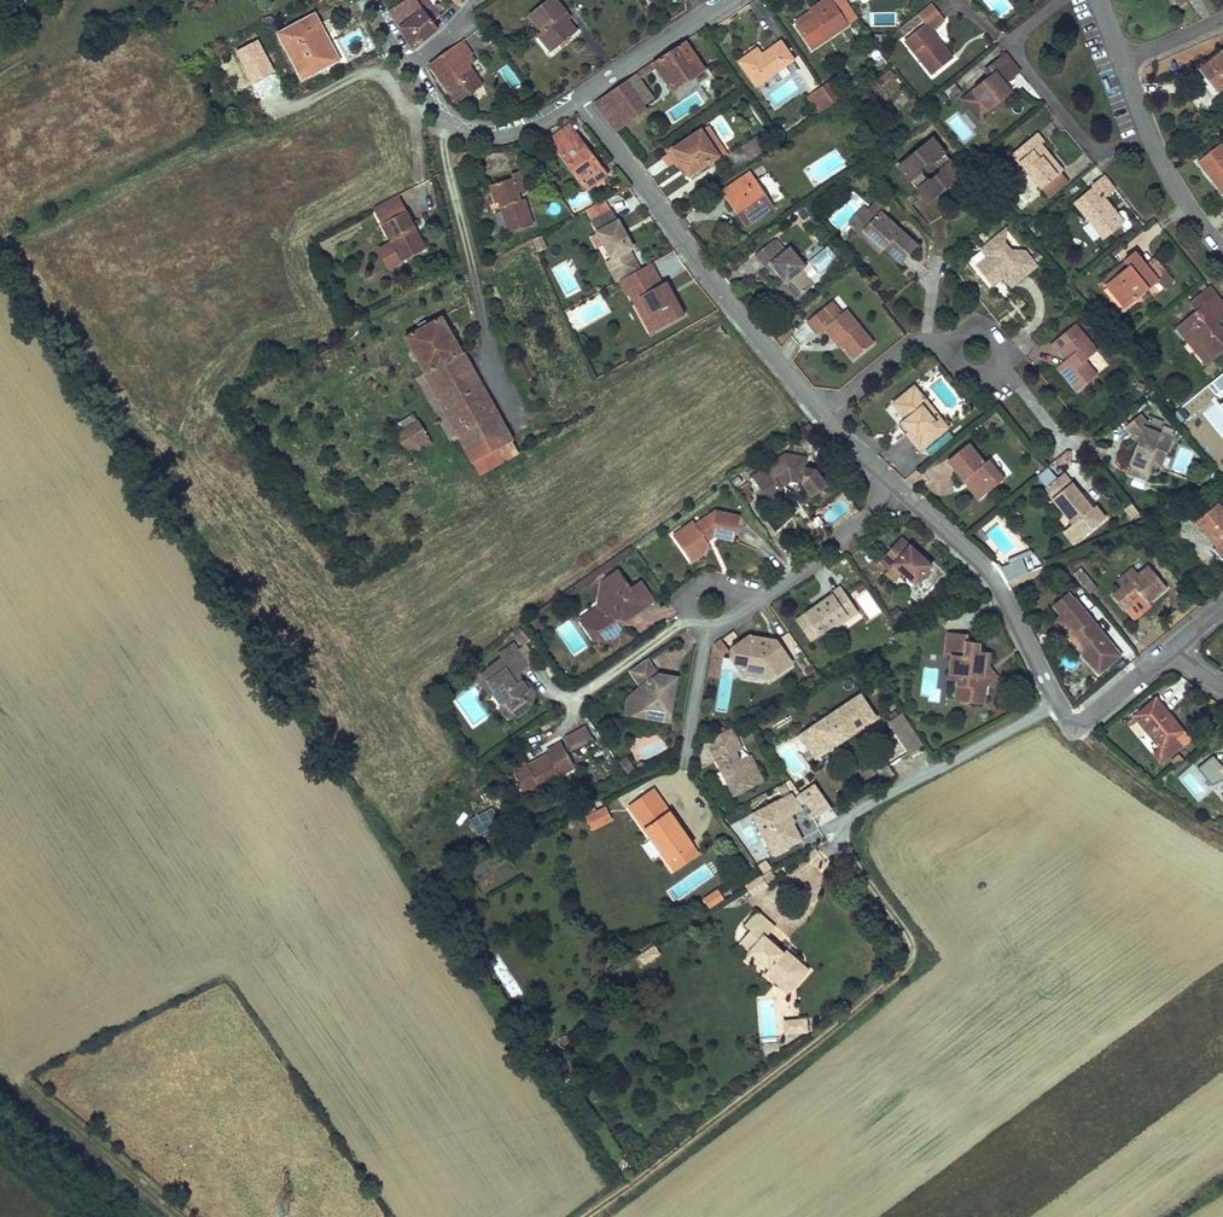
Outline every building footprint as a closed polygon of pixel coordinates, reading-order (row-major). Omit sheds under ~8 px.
[(417,0),(404,0),(389,10),(401,28),(423,9),(417,0)] [(423,9),(401,28),(414,48),(438,28),(434,22),(440,16),(433,6),(441,0),(417,0),(423,9)] [(566,19),(562,14),(565,12),(556,0),(548,0),(530,14),(542,30),(537,33),(551,51),(576,32),(566,19)] [(798,26),(813,48),(848,26),(831,0),(827,0),(812,9),(816,14),(798,26)] [(931,3),(917,14),(925,24),(905,40),(932,75),(953,58),(932,31),(945,20),(931,3)] [(816,14),(812,9),(795,21),(798,26),(816,14)] [(327,33),(316,13),(278,33),(302,80),(341,60),(330,40),(326,43),(322,36),(327,33)] [(463,40),(430,63),(458,102),(482,84),(469,65),(475,61),(470,55),(473,53),(463,40)] [(657,68),(674,92),(707,71),(686,41),(654,62),(657,68)] [(763,56),(758,49),(740,60),(757,86),(794,61),(782,42),(767,51),(769,53),(763,56)] [(1222,51),(1199,69),(1209,81),(1203,86),(1212,97),(1222,89),(1222,52),(1222,51)] [(1018,71),(1004,54),(986,69),(990,75),(975,87),(978,90),(968,98),(981,114),(990,106),(992,109),(1008,96),(1001,86),(1005,82),(1018,71)] [(654,62),(648,66),(651,72),(657,68),(654,62)] [(637,73),(641,79),(651,72),(648,66),(637,73)] [(894,75),(890,71),(882,78),(886,82),(894,75)] [(281,90),(272,73),(253,84),(261,100),(281,90)] [(637,73),(627,80),(643,106),(649,102),(654,99),(641,79),(637,73)] [(776,101),(804,90),(800,78),(772,89),(776,101)] [(618,130),(652,107),(649,102),(643,106),(627,80),(596,101),(614,125),(618,130)] [(832,81),(824,86),(836,103),(844,98),(832,81)] [(1001,86),(1008,96),(1012,92),(1005,82),(1001,86)] [(956,83),(944,92),(951,99),(962,91),(956,83)] [(836,103),(824,86),(811,94),(823,112),(836,103)] [(981,114),(968,98),(964,101),(979,120),(983,116),(981,114)] [(571,125),(565,129),(572,138),(577,134),(571,125)] [(679,160),(688,174),(689,176),(709,163),(712,168),(729,157),(710,127),(703,131),(703,130),(674,148),(681,159),(679,160)] [(572,138),(565,129),(551,138),(588,190),(608,175),(577,134),(572,138)] [(1038,132),(1013,152),(1041,187),(1042,186),(1060,172),(1062,171),(1053,160),(1048,165),(1041,157),(1047,152),(1041,144),(1045,140),(1038,132)] [(742,148),(750,161),(769,148),(761,136),(742,148)] [(935,197),(954,181),(945,171),(953,163),(932,139),(898,166),(911,181),(914,178),(920,185),(916,188),(922,195),(935,197)] [(1204,157),(1214,171),(1209,175),(1222,194),(1222,147),(1221,144),(1204,157)] [(681,159),(674,148),(668,152),(684,177),(688,174),(679,160),(681,159)] [(1048,165),(1053,160),(1047,152),(1041,157),(1048,165)] [(467,153),(457,155),(461,168),(471,166),(467,153)] [(1214,171),(1204,157),(1198,162),(1209,175),(1214,171)] [(945,171),(954,181),(962,174),(953,163),(945,171)] [(501,201),(503,209),(495,211),(501,234),(510,231),(533,225),(526,199),(520,201),(518,194),(529,191),(523,172),(512,174),(513,179),(491,185),(496,203),(501,201)] [(1060,172),(1042,186),(1049,195),(1067,180),(1060,172)] [(751,174),(723,192),(744,226),(773,208),(751,174)] [(1107,178),(1105,176),(1094,185),(1095,188),(1076,203),(1103,236),(1118,224),(1108,211),(1111,208),(1105,199),(1116,190),(1107,178)] [(914,178),(911,181),(916,188),(920,185),(914,178)] [(399,194),(373,207),(401,261),(423,251),(412,230),(417,228),(399,194)] [(864,229),(884,249),(901,264),(919,246),(881,210),(885,206),(878,199),(869,209),(876,216),(864,229)] [(1108,211),(1118,224),(1122,220),(1111,208),(1108,211)] [(876,216),(869,209),(853,226),(880,253),(884,249),(864,229),(876,216)] [(633,248),(612,210),(591,221),(612,259),(615,257),(620,265),(633,258),(629,250),(633,248)] [(427,248),(417,228),(412,230),(423,251),(427,248)] [(1007,229),(999,236),(1006,245),(1007,229)] [(548,248),(543,235),(534,239),(540,251),(548,248)] [(1038,266),(1025,250),(1016,258),(1010,250),(1006,245),(999,236),(983,249),(988,257),(978,265),(990,280),(997,275),(1000,281),(1005,277),(1012,286),(1038,266)] [(784,253),(774,240),(755,255),(766,268),(769,266),(776,275),(780,272),(786,281),(783,284),(796,300),(814,285),(818,281),(806,266),(791,247),(784,253)] [(1130,266),(1108,284),(1125,306),(1158,280),(1164,288),(1174,281),(1161,264),(1150,272),(1146,265),(1136,253),(1126,261),(1130,266)] [(620,265),(615,257),(612,259),(606,262),(610,270),(620,265)] [(1156,258),(1146,265),(1150,272),(1161,264),(1156,258)] [(1130,266),(1126,261),(1104,279),(1108,284),(1130,266)] [(627,286),(656,271),(651,262),(619,279),(627,293),(630,292),(627,286)] [(665,287),(656,271),(627,286),(630,292),(655,336),(688,318),(670,285),(665,287)] [(780,272),(776,275),(783,284),(786,281),(780,272)] [(997,275),(990,280),(994,286),(1000,281),(997,275)] [(796,300),(783,284),(779,287),(791,303),(796,300)] [(1198,311),(1218,296),(1212,289),(1211,288),(1192,303),(1198,311)] [(1211,360),(1222,350),(1222,331),(1216,322),(1212,317),(1222,307),(1222,302),(1218,296),(1198,311),(1182,325),(1211,360)] [(835,299),(826,306),(835,318),(844,311),(835,299)] [(1025,304),(1022,300),(1017,303),(1020,308),(1025,304)] [(841,339),(845,344),(855,358),(875,343),(847,308),(844,311),(835,318),(826,306),(808,321),(818,334),(826,328),(837,342),(841,339)] [(1216,322),(1222,316),(1222,307),(1212,317),(1216,322)] [(497,412),(456,338),(451,329),(443,315),(404,337),(425,374),(416,379),(427,399),(437,394),(459,433),(497,412)] [(1061,370),(1078,391),(1097,376),(1085,360),(1098,351),(1077,324),(1051,345),(1057,352),(1060,349),(1067,358),(1071,363),(1061,370)] [(1211,360),(1182,325),(1175,331),(1183,342),(1187,339),(1207,364),(1211,360)] [(457,327),(451,329),(456,338),(461,336),(457,327)] [(1071,363),(1067,358),(1058,365),(1061,370),(1071,363)] [(909,432),(906,434),(920,451),(947,429),(936,414),(932,418),(921,404),(925,400),(915,386),(894,403),(907,420),(902,423),(909,432)] [(932,418),(936,414),(925,400),(921,404),(932,418)] [(519,451),(497,412),(459,433),(481,474),(509,458),(519,451)] [(432,443),(413,414),(391,428),(409,457),(432,443)] [(1149,463),(1153,465),(1162,468),(1171,443),(1158,438),(1160,433),(1148,429),(1149,425),(1142,415),(1127,426),(1134,436),(1144,439),(1143,443),(1137,445),(1130,463),(1134,465),(1146,469),(1149,463)] [(909,432),(902,423),(899,426),(906,434),(909,432)] [(809,424),(804,428),(811,437),(816,433),(809,424)] [(1162,429),(1149,425),(1148,429),(1160,433),(1162,429)] [(1158,438),(1171,443),(1173,438),(1160,433),(1158,438)] [(1144,439),(1134,436),(1137,445),(1143,443),(1144,439)] [(968,477),(983,496),(1004,479),(989,460),(985,463),(969,444),(948,461),(964,481),(968,477)] [(1127,468),(1133,448),(1123,444),(1116,465),(1127,468)] [(793,480),(803,482),(813,497),(828,486),(816,470),(806,468),(808,458),(786,454),(766,468),(769,473),(755,482),(769,501),(781,493),(783,487),(780,484),(788,479),(793,480)] [(1146,469),(1134,465),(1130,474),(1147,481),(1153,465),(1149,463),(1146,469)] [(769,473),(766,468),(752,478),(755,482),(769,473)] [(1080,498),(1083,495),(1064,473),(1044,489),(1073,524),(1071,526),(1081,538),(1106,517),(1096,505),(1093,508),(1086,499),(1083,502),(1080,498)] [(968,477),(964,481),(979,500),(983,496),(968,477)] [(780,484),(783,487),(793,480),(788,479),(780,484)] [(784,497),(781,493),(769,501),(772,506),(784,497)] [(1215,498),(1191,512),(1198,520),(1196,522),(1222,555),(1222,508),(1215,498)] [(713,534),(717,535),(736,540),(741,516),(716,510),(696,524),(695,521),(684,528),(687,533),(677,540),(687,554),(696,548),(704,552),(709,542),(708,541),(706,538),(713,534)] [(1081,538),(1071,526),(1065,531),(1076,543),(1081,538)] [(674,535),(677,540),(687,533),(684,528),(674,535)] [(902,538),(881,560),(891,569),(895,564),(916,584),(933,567),(902,538)] [(696,548),(687,554),(691,561),(704,552),(696,548)] [(1124,610),(1137,600),(1142,596),(1145,599),(1149,604),(1168,588),(1149,566),(1137,576),(1122,588),(1113,595),(1124,610)] [(1078,580),(1086,573),(1081,567),(1074,574),(1078,580)] [(1122,588),(1137,576),(1133,569),(1117,581),(1122,588)] [(633,591),(643,609),(655,601),(642,582),(631,589),(619,570),(602,582),(598,609),(592,612),(590,627),(600,630),(599,640),(619,643),(622,627),(616,626),(618,619),(625,615),(627,620),(637,613),(626,596),(633,591)] [(605,571),(591,580),(593,584),(608,575),(605,571)] [(1080,588),(1065,571),(1058,577),(1072,594),(1080,588)] [(1086,573),(1078,580),(1091,595),(1099,588),(1086,573)] [(1043,580),(1032,585),(1036,592),(1046,587),(1043,580)] [(845,609),(854,603),(843,586),(832,593),(833,594),(797,619),(811,640),(829,627),(848,615),(845,609)] [(855,596),(869,619),(881,613),(868,589),(855,596)] [(626,596),(637,613),(643,609),(633,591),(626,596)] [(1076,633),(1078,631),(1092,648),(1082,656),(1098,675),(1122,656),(1075,599),(1074,600),(1069,594),(1054,606),(1062,615),(1076,633)] [(860,612),(854,603),(845,609),(848,615),(829,627),(831,631),(860,612)] [(590,627),(592,612),(581,620),(594,639),(599,640),(600,630),(590,627)] [(622,623),(627,620),(625,615),(618,619),(616,626),(622,627),(622,623)] [(1092,648),(1078,631),(1076,633),(1062,615),(1054,621),(1082,656),(1092,648)] [(983,676),(986,654),(979,653),(980,645),(966,643),(967,637),(949,634),(946,656),(953,657),(951,672),(960,673),(959,679),(958,685),(973,686),(972,692),(986,693),(986,686),(987,677),(983,676)] [(731,656),(744,673),(754,667),(764,668),(770,678),(794,663),(779,641),(771,646),(766,638),(751,635),(732,648),(731,656)] [(706,675),(718,677),(726,644),(714,641),(706,675)] [(534,697),(523,682),(519,681),(516,683),(505,668),(508,663),(513,660),(520,670),(528,664),(514,644),(500,654),(502,658),(490,667),(489,673),(493,679),(491,685),(496,692),(495,695),(502,705),(501,709),(506,716),(513,716),(516,714),(518,717),(531,708),(529,706),(533,703),(534,697)] [(987,677),(986,686),(997,677),(989,668),(990,655),(986,654),(983,676),(987,677)] [(669,722),(675,689),(676,678),(659,675),(648,659),(630,671),(642,689),(640,703),(637,702),(634,716),(669,722)] [(517,673),(520,670),(513,660),(508,663),(505,668),(516,683),(519,681),(523,682),(517,673)] [(754,667),(744,673),(770,678),(764,668),(754,667)] [(925,668),(923,687),(936,688),(937,669),(925,668)] [(490,694),(495,695),(496,692),(491,685),(493,679),(489,673),(484,672),(482,673),(481,681),(490,694)] [(528,683),(523,682),(534,697),(535,693),(528,683)] [(973,686),(958,685),(956,699),(985,702),(986,693),(972,692),(973,686)] [(634,716),(637,702),(640,703),(642,689),(627,700),(625,714),(634,716)] [(876,718),(861,695),(801,734),(809,747),(817,742),(824,743),(828,750),(852,734),(876,718)] [(1185,732),(1157,697),(1134,715),(1158,747),(1152,752),(1161,764),(1183,746),(1177,738),(1185,732)] [(924,744),(904,714),(889,723),(910,754),(924,744)] [(888,721),(878,726),(891,752),(901,747),(888,721)] [(567,747),(592,739),(587,726),(562,734),(567,747)] [(712,748),(737,736),(734,729),(709,741),(712,748)] [(737,736),(712,748),(732,790),(750,781),(741,761),(736,752),(743,749),(737,736)] [(576,766),(563,742),(547,751),(549,755),(529,766),(527,762),(512,770),(524,794),(538,786),(540,789),(562,778),(560,774),(576,766)] [(817,742),(809,747),(816,757),(828,750),(824,743),(817,742)] [(1177,766),(1185,759),(1181,755),(1173,762),(1177,766)] [(750,781),(732,790),(735,795),(764,781),(752,756),(741,761),(750,781)] [(1222,767),(1222,763),(1218,757),(1210,764),(1208,774),(1217,784),(1222,779),(1222,773),(1220,769),(1222,767)] [(886,761),(880,765),(888,777),(889,779),(895,775),(886,761)] [(883,780),(888,777),(880,765),(875,768),(883,780)] [(639,820),(664,802),(654,789),(630,806),(639,820)] [(789,825),(785,818),(788,817),(790,816),(790,814),(800,809),(792,794),(753,815),(758,825),(767,821),(771,829),(763,834),(771,848),(784,841),(788,848),(801,841),(791,824),(789,825)] [(670,863),(694,846),(664,802),(639,820),(670,863)] [(812,805),(804,810),(807,815),(814,810),(812,805)] [(590,828),(611,819),(605,806),(585,816),(590,828)] [(817,814),(821,823),(835,816),(830,807),(817,814)] [(771,829),(767,821),(758,825),(763,834),(771,829)] [(774,855),(788,848),(784,841),(771,848),(774,855)] [(694,846),(670,863),(675,872),(700,855),(694,846)] [(706,865),(667,888),(674,900),(713,877),(706,865)] [(702,897),(708,908),(724,899),(718,888),(702,897)] [(788,950),(770,936),(761,928),(769,918),(759,910),(747,924),(753,930),(743,942),(773,968),(769,973),(793,992),(813,967),(790,948),(788,950)] [(778,925),(769,918),(761,928),(770,936),(778,925)] [(644,965),(661,954),(654,943),(637,954),(644,965)] [(808,1010),(784,1012),(786,1026),(809,1024),(808,1010)]
